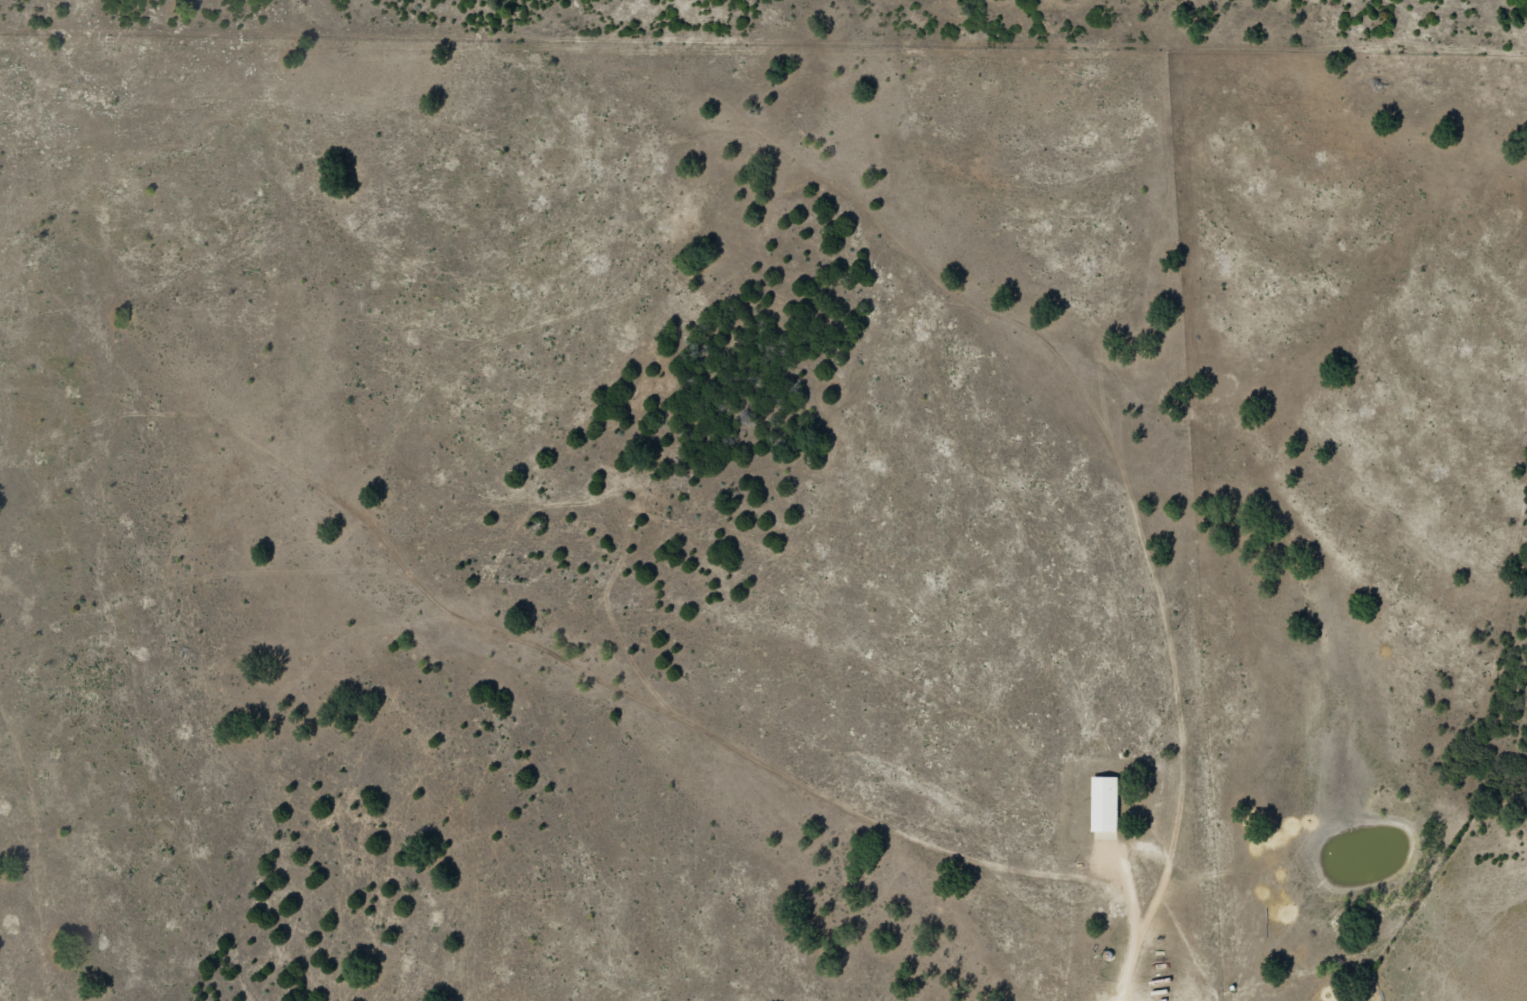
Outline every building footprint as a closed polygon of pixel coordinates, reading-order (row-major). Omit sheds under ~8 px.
[(1117,831),(1117,774),(1091,774),(1091,831),(1117,831)]
